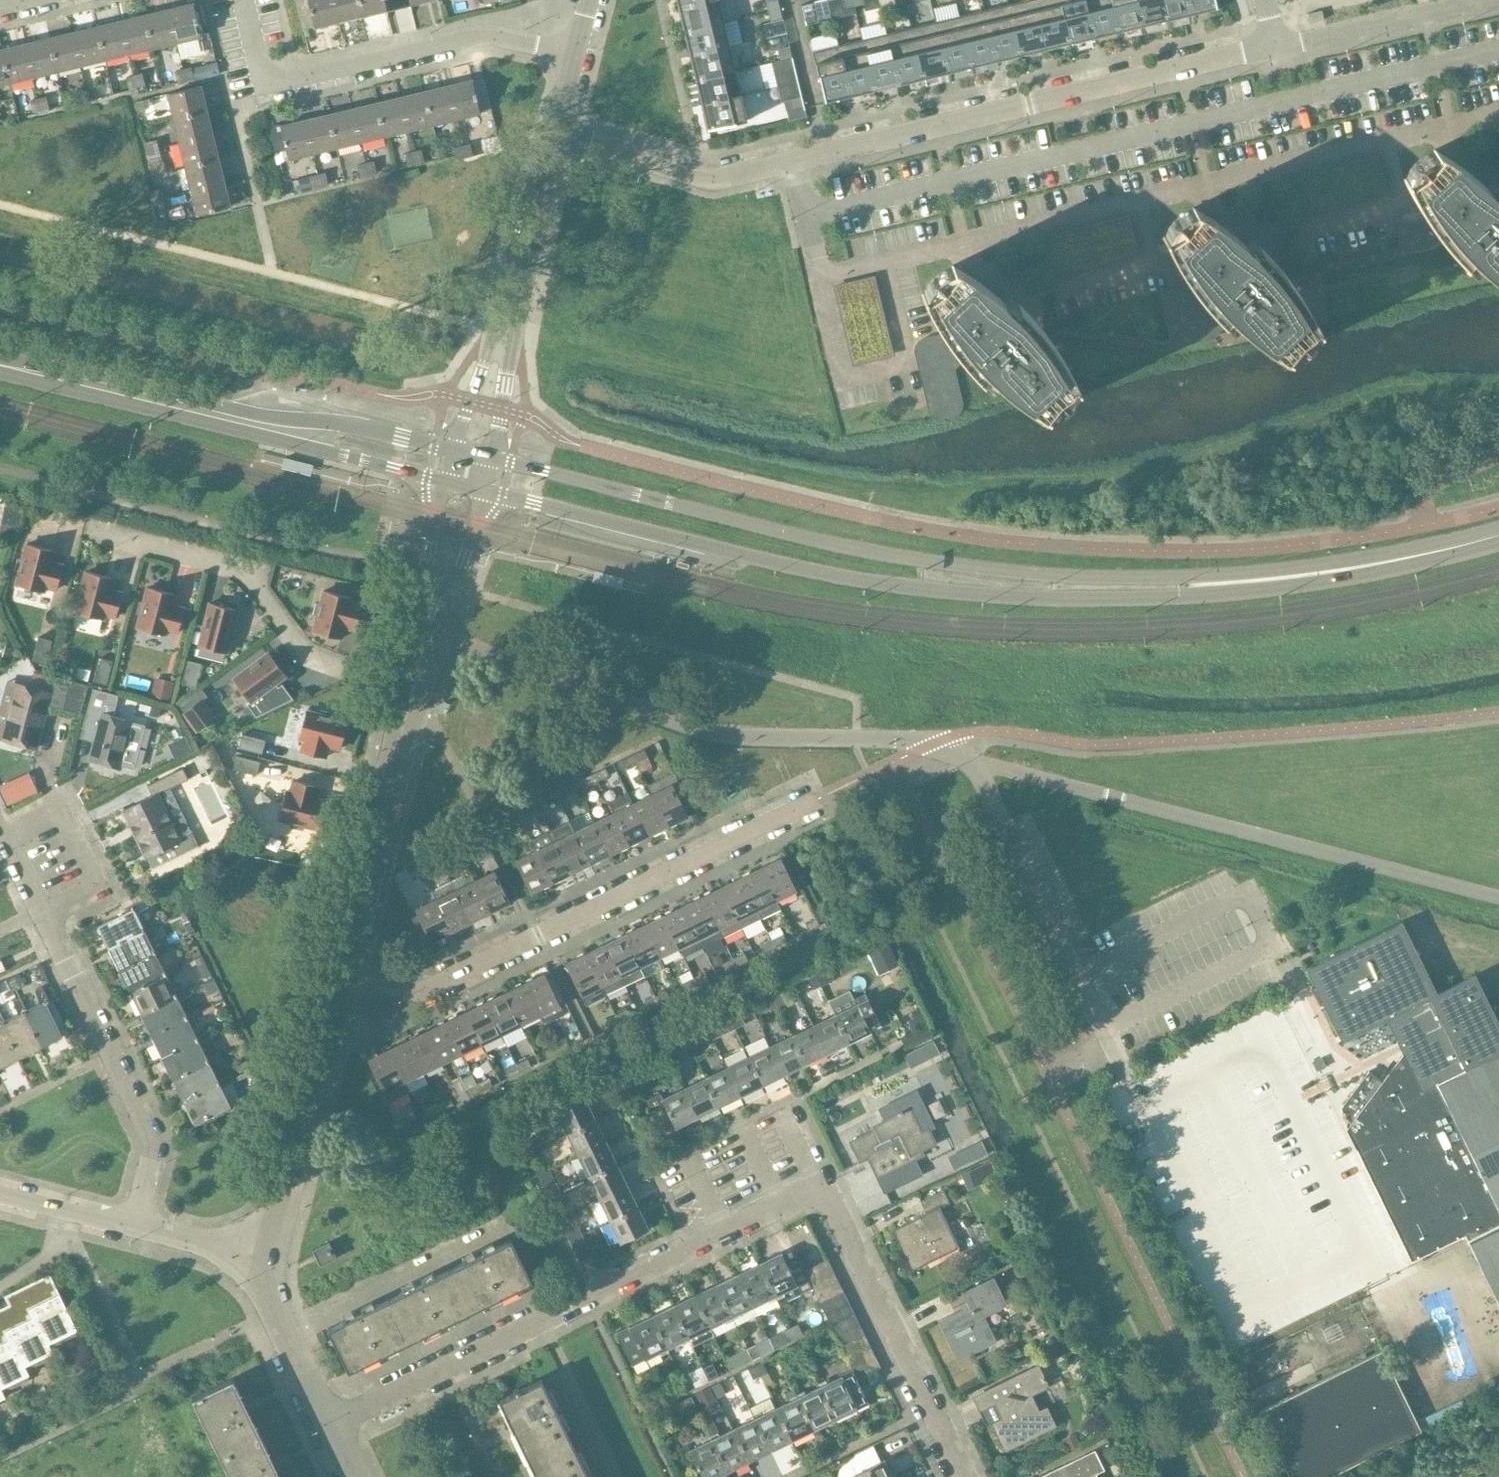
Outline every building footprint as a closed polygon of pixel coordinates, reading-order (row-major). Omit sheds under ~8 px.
[(314,27),(338,22),(333,0),(307,0),(314,27)] [(338,22),(362,16),(358,0),(333,0),(338,22)] [(362,16),(386,10),(383,0),(358,0),(362,16)] [(386,10),(410,4),(409,0),(383,0),(386,10)] [(718,0),(709,0),(678,7),(684,32),(723,22),(718,0)] [(768,12),(780,9),(778,0),(773,0),(765,2),(768,12)] [(852,0),(842,0),(844,8),(854,6),(852,0)] [(1033,0),(1027,0),(1008,4),(1020,55),(1045,49),(1033,0)] [(1059,0),(1033,0),(1045,49),(1069,43),(1059,0)] [(1084,0),(1059,0),(1069,43),(1093,37),(1084,0)] [(1110,0),(1084,0),(1093,37),(1118,32),(1110,0)] [(1136,0),(1110,0),(1118,32),(1142,26),(1136,0)] [(1162,0),(1136,0),(1142,26),(1166,20),(1162,0)] [(1187,0),(1162,0),(1166,20),(1191,14),(1187,0)] [(1191,14),(1216,8),(1214,0),(1187,0),(1191,14)] [(936,18),(959,15),(958,2),(935,5),(936,18)] [(193,3),(168,9),(176,42),(201,36),(193,3)] [(814,16),(812,4),(802,6),(805,18),(814,16)] [(1020,55),(1008,4),(984,10),(996,61),(1020,55)] [(168,9),(145,15),(153,48),(176,42),(168,9)] [(782,19),(780,9),(768,12),(770,21),(782,19)] [(996,61),(984,10),(960,16),(972,67),(996,61)] [(145,15),(121,21),(129,54),(153,48),(145,15)] [(972,67),(960,16),(935,22),(947,72),(972,67)] [(121,21),(97,26),(104,59),(129,54),(121,21)] [(729,47),(723,22),(684,32),(690,56),(729,47)] [(947,72),(935,22),(911,28),(923,78),(947,72)] [(97,26),(72,32),(80,65),(104,59),(97,26)] [(923,78),(911,28),(886,34),(899,84),(923,78)] [(72,32),(48,38),(56,71),(80,65),(72,32)] [(899,84),(886,34),(862,40),(874,90),(899,84)] [(48,38),(25,44),(33,77),(56,71),(48,38)] [(874,90),(862,40),(838,45),(850,96),(874,90)] [(25,44),(1,50),(9,83),(33,77),(25,44)] [(850,96),(838,45),(812,52),(824,102),(850,96)] [(735,71),(729,47),(690,56),(696,80),(735,71)] [(789,47),(777,50),(780,60),(791,57),(789,47)] [(0,50),(0,85),(9,83),(1,50),(0,50)] [(794,67),(791,57),(780,60),(782,70),(794,67)] [(191,67),(183,69),(185,81),(194,79),(191,67)] [(183,69),(175,71),(178,83),(185,81),(183,69)] [(794,69),(774,73),(777,87),(797,82),(794,69)] [(741,95),(735,71),(696,80),(702,105),(741,95)] [(142,73),(134,75),(137,87),(145,85),(142,73)] [(137,87),(134,75),(126,77),(129,89),(137,87)] [(472,80),(447,86),(455,118),(480,112),(472,80)] [(797,82),(777,87),(780,100),(801,96),(797,82)] [(94,85),(85,87),(88,99),(97,97),(94,85)] [(200,86),(167,94),(173,118),(206,110),(200,86)] [(447,86),(423,91),(431,124),(455,118),(447,86)] [(78,89),(81,101),(88,99),(85,87),(78,89)] [(423,91),(400,97),(408,130),(431,124),(423,91)] [(747,121),(741,95),(702,105),(708,130),(747,121)] [(46,96),(38,98),(41,110),(49,108),(46,96)] [(400,97),(376,103),(384,135),(408,130),(400,97)] [(803,107),(801,97),(789,100),(792,110),(803,107)] [(30,100),(33,112),(41,110),(38,98),(30,100)] [(135,102),(136,110),(148,107),(146,99),(135,102)] [(376,103),(352,108),(360,141),(384,135),(376,103)] [(352,108),(328,114),(336,147),(360,141),(352,108)] [(206,110),(173,118),(179,142),(212,134),(206,110)] [(328,114),(304,120),(312,153),(336,147),(328,114)] [(304,120),(280,126),(288,159),(312,153),(304,120)] [(212,134),(179,142),(185,166),(218,158),(212,134)] [(144,143),(146,150),(158,147),(156,140),(144,143)] [(470,144),(462,146),(465,158),(473,155),(470,144)] [(462,146),(454,148),(457,159),(465,158),(462,146)] [(158,147),(146,150),(148,158),(160,155),(158,147)] [(1491,179),(1485,186),(1473,176),(1467,171),(1460,166),(1454,162),(1445,156),(1441,153),(1434,149),(1433,151),(1429,153),(1425,154),(1421,157),(1417,159),(1415,161),(1414,163),(1411,166),(1408,170),(1407,172),(1406,174),(1405,178),(1405,177),(1403,178),(1408,189),(1414,199),(1418,206),(1420,210),(1421,211),(1423,215),(1426,219),(1428,221),(1433,228),(1437,233),(1442,240),(1444,243),(1453,252),(1457,257),(1462,262),(1470,269),(1476,262),(1482,267),(1488,272),(1494,277),(1498,281),(1498,186),(1491,179)] [(421,152),(413,153),(416,163),(424,161),(421,152)] [(406,155),(408,165),(416,163),(413,153),(406,155)] [(1375,154),(1290,172),(1299,212),(1371,197),(1370,195),(1383,192),(1375,154)] [(218,158),(185,166),(190,190),(224,182),(218,158)] [(374,163),(365,165),(368,175),(376,173),(374,163)] [(358,167),(360,176),(368,175),(365,165),(358,167)] [(326,174),(317,176),(320,186),(328,184),(326,174)] [(310,178),(312,188),(320,186),(317,176),(310,178)] [(224,182),(190,190),(196,214),(229,206),(224,182)] [(161,189),(153,191),(149,192),(151,199),(163,196),(161,189)] [(163,196),(151,199),(153,207),(165,204),(163,196)] [(1305,303),(1301,297),(1297,290),(1294,287),(1292,283),(1290,281),(1285,274),(1279,267),(1274,261),(1269,255),(1261,247),(1250,237),(1244,244),(1239,239),(1233,234),(1225,228),(1220,224),(1212,219),(1204,213),(1193,207),(1192,209),(1188,210),(1184,212),(1180,215),(1178,216),(1175,219),(1172,222),(1170,224),(1168,227),(1166,231),(1164,236),(1164,235),(1162,236),(1166,245),(1169,250),(1174,259),(1179,268),(1182,272),(1187,279),(1191,285),(1194,289),(1200,297),(1203,300),(1210,308),(1214,312),(1217,316),(1221,319),(1226,324),(1229,327),(1235,320),(1243,327),(1248,331),(1255,336),(1260,340),(1261,341),(1267,345),(1274,349),(1287,357),(1288,355),(1292,353),(1296,351),(1300,349),(1301,348),(1305,345),(1308,342),(1310,339),(1313,335),(1314,331),(1315,329),(1318,328),(1313,317),(1310,311),(1305,303)] [(1433,228),(1428,221),(1426,219),(1423,215),(1421,211),(1420,210),(1402,214),(1398,217),(1395,221),(1395,226),(1400,248),(1299,273),(1290,281),(1292,283),(1294,287),(1302,279),(1433,248),(1442,240),(1437,233),(1433,228)] [(1041,233),(1050,273),(1139,253),(1130,213),(1041,233)] [(923,293),(921,293),(923,298),(925,303),(928,307),(930,312),(933,316),(935,321),(938,325),(941,329),(944,333),(946,337),(948,339),(950,342),(952,345),(954,348),(957,351),(959,354),(961,357),(964,359),(965,361),(967,363),(969,365),(971,367),(973,369),(975,371),(976,373),(978,375),(980,377),(986,370),(995,378),(996,379),(997,380),(998,380),(998,381),(999,382),(1000,383),(1001,383),(1002,384),(1003,385),(1005,387),(1007,388),(1009,390),(1011,391),(1013,393),(1015,394),(1017,396),(1019,397),(1021,399),(1023,400),(1026,402),(1028,404),(1030,405),(1033,407),(1035,408),(1037,410),(1040,411),(1046,415),(1047,412),(1049,412),(1051,411),(1053,410),(1055,409),(1057,408),(1059,407),(1060,406),(1062,404),(1064,403),(1065,402),(1067,400),(1068,398),(1069,397),(1070,395),(1071,393),(1072,391),(1073,389),(1074,387),(1077,386),(1075,381),(1072,376),(1070,371),(1067,367),(1064,362),(1062,357),(1059,353),(1056,348),(1053,344),(1052,343),(1052,342),(1051,342),(1051,341),(1050,340),(1049,339),(1049,338),(1048,338),(1048,337),(1047,336),(1046,335),(1046,334),(1045,333),(1044,332),(1043,331),(1043,330),(1042,329),(1041,328),(1039,325),(1036,322),(1034,320),(1031,317),(1029,314),(1026,311),(1023,308),(1021,305),(1018,303),(1012,309),(1003,301),(1001,300),(999,298),(997,296),(995,294),(993,293),(990,291),(988,289),(986,287),(984,286),(981,283),(977,281),(974,278),(970,276),(967,274),(963,271),(960,269),(956,267),(952,265),(951,267),(952,267),(950,268),(947,268),(945,269),(943,270),(941,271),(939,272),(937,274),(936,275),(934,277),(932,278),(931,280),(930,282),(928,283),(927,285),(926,287),(925,289),(924,291),(923,293)] [(854,362),(895,353),(876,274),(835,284),(854,362)] [(1056,331),(1048,337),(1048,338),(1049,338),(1049,339),(1050,340),(1051,341),(1051,342),(1052,342),(1052,343),(1053,344),(1061,338),(1062,338),(1063,337),(1064,337),(1065,337),(1066,336),(1067,336),(1068,336),(1069,336),(1070,336),(1071,336),(1072,336),(1073,336),(1138,346),(1148,348),(1163,350),(1175,347),(1213,338),(1214,338),(1226,324),(1221,319),(1217,316),(1214,312),(1210,308),(1207,304),(1203,300),(1200,297),(1197,293),(1194,289),(1191,285),(1168,290),(1158,292),(1158,293),(1169,339),(1162,341),(1140,337),(1074,327),(1073,327),(1072,327),(1070,327),(1069,327),(1068,327),(1067,327),(1066,327),(1065,327),(1064,327),(1063,328),(1062,328),(1061,328),(1060,329),(1059,329),(1058,330),(1057,330),(1056,330),(1056,331)] [(915,346),(914,350),(915,355),(918,364),(919,372),(920,372),(924,390),(925,394),(928,407),(929,411),(932,415),(935,417),(940,418),(954,414),(958,412),(961,408),(962,403),(953,369),(964,359),(961,357),(959,354),(957,351),(954,348),(952,345),(950,342),(948,339),(946,337),(944,333),(921,339),(917,342),(915,346)] [(3,521),(18,524),(23,503),(8,500),(3,521)] [(16,584),(43,591),(45,586),(56,589),(62,569),(50,566),(54,551),(26,544),(22,559),(18,558),(15,570),(19,571),(16,584)] [(75,612),(102,619),(104,614),(116,617),(121,597),(109,594),(113,578),(86,571),(82,587),(77,586),(74,598),(79,599),(75,612)] [(165,635),(166,630),(178,633),(183,613),(171,610),(175,594),(147,587),(143,603),(139,602),(136,613),(140,614),(137,628),(165,635)] [(345,623),(356,626),(359,615),(373,618),(379,594),(365,591),(361,606),(350,603),(351,597),(324,590),(320,604),(316,603),(313,615),(317,616),(313,631),(341,638),(345,623)] [(210,603),(199,646),(226,653),(237,610),(227,607),(225,604),(217,602),(213,604),(210,603)] [(52,640),(38,637),(32,661),(46,664),(52,640)] [(233,679),(249,702),(285,675),(279,667),(280,663),(275,656),(271,656),(269,653),(233,679)] [(113,660),(99,657),(93,680),(107,684),(113,660)] [(201,664),(187,660),(181,684),(195,687),(201,664)] [(169,696),(173,679),(157,676),(153,692),(169,696)] [(35,748),(47,705),(81,714),(88,685),(70,680),(68,686),(52,682),(49,692),(16,683),(1,739),(35,748)] [(145,725),(131,721),(112,716),(118,696),(93,688),(89,703),(82,728),(97,732),(90,759),(119,767),(120,765),(133,769),(145,725)] [(197,731),(219,716),(204,696),(183,711),(197,731)] [(331,717),(332,713),(320,710),(319,714),(306,711),(299,738),(304,740),(301,751),(321,757),(324,745),(340,749),(347,721),(331,717)] [(261,754),(265,740),(241,734),(240,740),(238,748),(261,754)] [(238,748),(240,740),(232,738),(230,746),(238,748)] [(644,749),(632,755),(636,763),(647,757),(644,749)] [(632,755),(621,760),(625,768),(636,763),(632,755)] [(236,756),(233,769),(256,775),(259,762),(236,756)] [(152,795),(123,810),(146,857),(180,840),(158,794),(188,779),(182,767),(147,785),(152,795)] [(605,768),(594,774),(597,781),(609,776),(605,768)] [(647,785),(652,794),(667,826),(687,816),(681,802),(686,800),(673,773),(647,785)] [(597,781),(594,774),(582,779),(586,787),(597,781)] [(285,791),(278,818),(292,822),(290,827),(302,830),(304,825),(319,829),(326,801),(311,797),(314,785),(294,781),(290,792),(285,791)] [(566,787),(555,792),(559,800),(570,795),(566,787)] [(555,792),(543,798),(547,806),(559,800),(555,792)] [(608,802),(613,813),(628,845),(648,835),(632,804),(627,793),(608,802)] [(652,794),(632,804),(648,835),(667,826),(652,794)] [(529,805),(516,811),(520,819),(533,813),(529,805)] [(516,811),(505,817),(509,825),(520,819),(516,811)] [(613,813),(594,822),(609,854),(628,845),(613,813)] [(569,821),(549,831),(570,873),(590,864),(574,832),(569,821)] [(594,822),(574,832),(590,864),(609,854),(594,822)] [(570,873),(549,831),(530,840),(535,851),(551,882),(570,873)] [(466,836),(455,841),(459,849),(470,844),(466,836)] [(455,841),(443,847),(447,855),(459,849),(455,841)] [(535,851),(515,861),(531,892),(551,882),(535,851)] [(427,855),(416,860),(420,868),(431,863),(427,855)] [(780,858),(760,868),(776,900),(796,890),(780,858)] [(409,874),(420,868),(416,860),(405,866),(409,874)] [(760,868),(741,878),(761,918),(780,909),(776,900),(760,868)] [(494,871),(474,881),(489,912),(510,903),(494,871)] [(470,872),(450,881),(470,922),(489,912),(474,881),(470,872)] [(741,878),(721,887),(741,928),(761,918),(741,878)] [(470,922),(450,881),(431,891),(435,900),(451,931),(470,922)] [(721,887),(702,897),(722,937),(741,928),(721,887)] [(722,937),(702,897),(683,906),(703,947),(722,937)] [(132,908),(97,926),(108,947),(143,930),(142,926),(135,912),(148,905),(145,898),(130,905),(132,908)] [(415,910),(418,915),(412,918),(418,931),(421,933),(425,931),(431,941),(451,931),(435,900),(415,910)] [(703,947),(683,906),(663,916),(679,947),(683,957),(703,947)] [(663,916),(644,925),(659,957),(679,947),(663,916)] [(820,925),(816,917),(805,923),(808,931),(820,925)] [(152,948),(146,936),(159,929),(155,920),(142,926),(143,930),(108,947),(119,969),(154,952),(152,948)] [(1475,975),(1436,993),(1401,921),(1305,968),(1341,1041),(1385,1019),(1402,1054),(1381,1082),(1368,1072),(1341,1109),(1344,1121),(1347,1127),(1346,1129),(1410,1262),(1464,1235),(1498,1306),(1498,1025),(1475,975)] [(644,925),(624,935),(640,966),(659,957),(644,925)] [(782,934),(771,939),(775,947),(786,942),(782,934)] [(645,977),(640,966),(624,935),(605,944),(626,987),(645,977)] [(880,973),(901,963),(888,935),(867,944),(880,973)] [(760,945),(764,953),(775,947),(771,939),(760,945)] [(163,970),(157,957),(170,951),(166,942),(152,948),(154,952),(119,969),(129,991),(165,974),(163,970)] [(626,987),(605,944),(585,954),(606,996),(626,987)] [(744,953),(732,958),(736,966),(748,961),(744,953)] [(585,954),(565,963),(586,1006),(606,996),(585,954)] [(721,964),(725,972),(736,966),(732,958),(721,964)] [(827,982),(825,978),(835,973),(829,962),(812,970),(815,975),(820,985),(827,982)] [(174,992),(168,979),(181,972),(180,971),(176,963),(163,970),(165,974),(129,991),(140,1013),(175,995),(174,992)] [(705,972),(693,977),(697,985),(708,980),(705,972)] [(544,974),(525,983),(540,1015),(544,1024),(564,1014),(560,1005),(544,974)] [(820,985),(815,975),(808,978),(813,989),(820,985)] [(682,983),(686,991),(697,985),(693,977),(682,983)] [(10,988),(5,978),(0,981),(0,994),(10,988)] [(525,983),(505,993),(520,1025),(540,1015),(525,983)] [(175,995),(140,1013),(151,1035),(186,1018),(185,1014),(178,1000),(190,992),(187,985),(174,992),(175,995)] [(41,986),(34,990),(39,1003),(26,1009),(21,1012),(39,1048),(62,1037),(46,1002),(49,1001),(41,986)] [(1288,990),(1285,992),(1279,994),(1284,1003),(1293,999),(1288,990)] [(666,991),(655,996),(658,1004),(670,999),(666,991)] [(779,992),(772,995),(777,1007),(784,1003),(779,992)] [(505,993),(485,1002),(501,1034),(520,1025),(505,993)] [(856,1004),(834,1014),(848,1043),(870,1032),(869,1029),(880,1024),(865,993),(853,998),(856,1004)] [(772,995),(765,999),(770,1010),(777,1007),(772,995)] [(643,1002),(647,1010),(658,1004),(655,996),(643,1002)] [(21,1012),(26,1009),(19,997),(12,1000),(17,1014),(3,1020),(0,1022),(0,1023),(17,1059),(39,1048),(21,1012)] [(485,1002),(466,1012),(481,1044),(501,1034),(485,1002)] [(186,1018),(151,1035),(161,1057),(197,1040),(195,1036),(189,1022),(202,1015),(198,1007),(185,1014),(186,1018)] [(627,1010),(616,1015),(620,1023),(631,1018),(627,1010)] [(466,1012),(446,1022),(462,1053),(481,1044),(466,1012)] [(742,1024),(736,1013),(729,1017),(734,1028),(742,1024)] [(834,1014),(813,1025),(827,1053),(848,1043),(834,1014)] [(604,1021),(608,1029),(620,1023),(616,1015),(604,1021)] [(734,1028),(729,1017),(722,1020),(727,1031),(734,1028)] [(446,1022),(427,1031),(442,1063),(462,1053),(446,1022)] [(17,1059),(0,1023),(0,1067),(17,1059)] [(813,1025),(791,1035),(805,1064),(827,1053),(813,1025)] [(197,1040),(161,1057),(172,1079),(208,1062),(206,1058),(199,1044),(212,1036),(209,1029),(195,1036),(197,1040)] [(427,1031),(407,1041),(423,1072),(442,1063),(427,1031)] [(698,1045),(693,1034),(685,1038),(690,1049),(698,1045)] [(791,1035),(769,1046),(783,1074),(805,1064),(791,1035)] [(690,1049),(685,1038),(678,1041),(684,1052),(690,1049)] [(910,1064),(941,1053),(936,1039),(904,1050),(910,1064)] [(566,1040),(554,1045),(558,1053),(570,1048),(566,1040)] [(407,1041),(388,1050),(403,1082),(423,1072),(407,1041)] [(554,1045),(543,1051),(547,1059),(558,1053),(554,1045)] [(769,1046),(748,1056),(762,1085),(783,1074),(769,1046)] [(388,1050),(368,1060),(383,1091),(389,1102),(408,1093),(403,1082),(388,1050)] [(208,1062),(172,1079),(183,1101),(219,1084),(217,1080),(210,1066),(223,1058),(219,1051),(206,1058),(208,1062)] [(748,1056),(726,1067),(740,1095),(762,1085),(748,1056)] [(527,1059),(516,1064),(520,1072),(531,1067),(527,1059)] [(504,1070),(508,1078),(520,1072),(516,1064),(504,1070)] [(726,1067),(704,1078),(718,1106),(740,1095),(726,1067)] [(219,1084),(183,1101),(194,1124),(230,1106),(221,1088),(234,1081),(230,1073),(217,1080),(219,1084)] [(488,1078),(477,1083),(481,1091),(492,1086),(488,1078)] [(704,1078),(683,1088),(697,1117),(718,1106),(704,1078)] [(465,1089),(469,1097),(481,1091),(477,1083),(465,1089)] [(683,1088),(662,1098),(660,1093),(646,1100),(657,1123),(670,1117),(675,1127),(697,1117),(683,1088)] [(449,1097),(438,1102),(442,1110),(453,1105),(449,1097)] [(585,1098),(556,1112),(567,1134),(595,1120),(585,1098)] [(426,1108),(430,1116),(442,1110),(438,1102),(426,1108)] [(877,1177),(923,1155),(921,1150),(935,1143),(928,1128),(921,1132),(910,1108),(902,1112),(901,1110),(897,1112),(898,1114),(873,1126),(875,1129),(850,1141),(859,1161),(867,1158),(877,1177)] [(404,1119),(393,1124),(397,1132),(408,1127),(404,1119)] [(595,1120),(567,1134),(578,1156),(606,1142),(595,1120)] [(521,1142),(527,1153),(538,1148),(533,1136),(521,1142)] [(948,1151),(952,1164),(989,1153),(985,1140),(948,1151)] [(606,1142),(578,1156),(588,1177),(616,1163),(606,1142)] [(538,1148),(527,1153),(531,1160),(542,1155),(538,1148)] [(616,1163),(588,1177),(599,1199),(627,1185),(616,1163)] [(556,1184),(545,1189),(548,1197),(560,1191),(556,1184)] [(627,1185),(599,1199),(609,1221),(638,1207),(627,1185)] [(893,1229),(912,1269),(958,1247),(939,1208),(949,1202),(943,1189),(919,1201),(926,1213),(893,1229)] [(560,1191),(548,1197),(552,1204),(563,1198),(560,1191)] [(867,1215),(886,1206),(880,1194),(861,1202),(867,1215)] [(638,1207),(609,1221),(620,1242),(648,1229),(638,1207)] [(577,1225),(565,1231),(569,1240),(582,1234),(577,1225)] [(582,1234),(569,1240),(579,1262),(592,1256),(582,1234)] [(510,1239),(465,1261),(450,1268),(471,1311),(531,1282),(510,1239)] [(312,1250),(315,1255),(320,1266),(336,1257),(329,1242),(312,1250)] [(801,1293),(781,1252),(759,1263),(775,1295),(779,1304),(801,1293)] [(804,1270),(809,1282),(833,1270),(827,1259),(804,1270)] [(759,1263),(738,1273),(754,1306),(775,1295),(759,1263)] [(450,1268),(434,1276),(388,1298),(409,1341),(471,1311),(450,1268)] [(833,1270),(809,1282),(814,1293),(838,1281),(833,1270)] [(754,1306),(738,1273),(716,1284),(731,1316),(754,1306)] [(5,1296),(9,1305),(0,1309),(0,1399),(4,1397),(0,1388),(28,1375),(24,1366),(52,1352),(48,1344),(76,1330),(49,1274),(5,1296)] [(968,1306),(937,1321),(957,1361),(996,1342),(983,1316),(1007,1305),(993,1276),(961,1292),(968,1306)] [(838,1281),(814,1293),(820,1303),(843,1292),(838,1281)] [(731,1316),(716,1284),(694,1295),(714,1336),(735,1325),(731,1316)] [(843,1292),(820,1303),(825,1314),(848,1302),(843,1292)] [(714,1336),(694,1295),(672,1305),(688,1338),(692,1346),(714,1336)] [(388,1298),(357,1313),(327,1328),(348,1371),(409,1341),(388,1298)] [(848,1302),(825,1314),(830,1324),(853,1313),(848,1302)] [(672,1305),(651,1316),(667,1348),(688,1338),(672,1305)] [(853,1313),(830,1324),(835,1335),(858,1323),(853,1313)] [(651,1316),(629,1327),(616,1333),(632,1365),(667,1348),(651,1316)] [(858,1323),(835,1335),(840,1345),(864,1334),(858,1323)] [(797,1324),(790,1327),(796,1338),(803,1335),(797,1324)] [(788,1342),(796,1338),(790,1327),(783,1331),(788,1342)] [(864,1334),(840,1345),(846,1357),(869,1345),(864,1334)] [(805,1340),(798,1343),(804,1354),(810,1351),(805,1340)] [(796,1358),(804,1354),(798,1343),(791,1347),(796,1358)] [(754,1345),(747,1349),(752,1359),(759,1356),(754,1345)] [(869,1345),(846,1357),(851,1367),(874,1356),(869,1345)] [(740,1352),(745,1363),(752,1359),(747,1349),(740,1352)] [(1263,1409),(1291,1466),(1290,1467),(1295,1476),(1325,1476),(1420,1430),(1381,1350),(1286,1396),(1287,1397),(1263,1409)] [(874,1356),(851,1367),(852,1370),(856,1379),(880,1367),(874,1356)] [(767,1372),(762,1361),(755,1365),(760,1375),(767,1372)] [(760,1375),(755,1365),(748,1368),(753,1379),(760,1375)] [(711,1366),(704,1370),(709,1380),(716,1377),(711,1366)] [(1037,1366),(974,1397),(981,1410),(995,1403),(999,1412),(1001,1411),(1004,1417),(993,1422),(1005,1448),(1046,1429),(1029,1394),(1046,1386),(1044,1380),(1045,1380),(1043,1375),(1042,1376),(1037,1366)] [(694,1374),(699,1385),(709,1380),(704,1370),(694,1374)] [(868,1402),(856,1379),(852,1370),(819,1386),(835,1418),(868,1402)] [(772,1383),(767,1372),(760,1375),(765,1386),(772,1383)] [(232,1378),(192,1398),(193,1399),(194,1399),(221,1455),(260,1436),(248,1412),(250,1411),(246,1403),(244,1404),(232,1380),(233,1380),(232,1378)] [(541,1379),(519,1389),(518,1387),(514,1389),(515,1391),(498,1399),(529,1462),(571,1441),(541,1379)] [(724,1393),(719,1382),(711,1386),(717,1397),(724,1393)] [(711,1386),(704,1389),(709,1400),(717,1397),(711,1386)] [(819,1386),(798,1397),(814,1429),(835,1418),(819,1386)] [(660,1391),(665,1402),(673,1398),(667,1387),(660,1391)] [(814,1429),(798,1397),(794,1387),(785,1392),(790,1401),(776,1408),(791,1440),(814,1429)] [(696,1409),(690,1396),(665,1408),(671,1421),(696,1409)] [(776,1408),(755,1418),(771,1450),(791,1440),(776,1408)] [(755,1418),(732,1429),(748,1461),(771,1450),(755,1418)] [(732,1429),(711,1439),(727,1471),(748,1461),(732,1429)] [(221,1455),(232,1476),(280,1476),(276,1470),(278,1469),(274,1460),(272,1461),(260,1436),(221,1455)] [(1069,1447),(1073,1449),(1079,1446),(1079,1441),(1075,1438),(1069,1440),(1069,1447)] [(689,1450),(702,1476),(715,1476),(727,1471),(711,1439),(689,1450)] [(579,1456),(571,1441),(529,1462),(536,1476),(589,1476),(579,1456)] [(1109,1447),(1101,1452),(1107,1464),(1115,1460),(1109,1447)] [(1038,1476),(1094,1476),(1093,1475),(1104,1470),(1094,1450),(1092,1451),(1093,1452),(1084,1457),(1083,1456),(1071,1462),(1072,1462),(1051,1473),(1050,1471),(1038,1476)] [(852,1476),(892,1476),(883,1459),(851,1475),(852,1476)]
